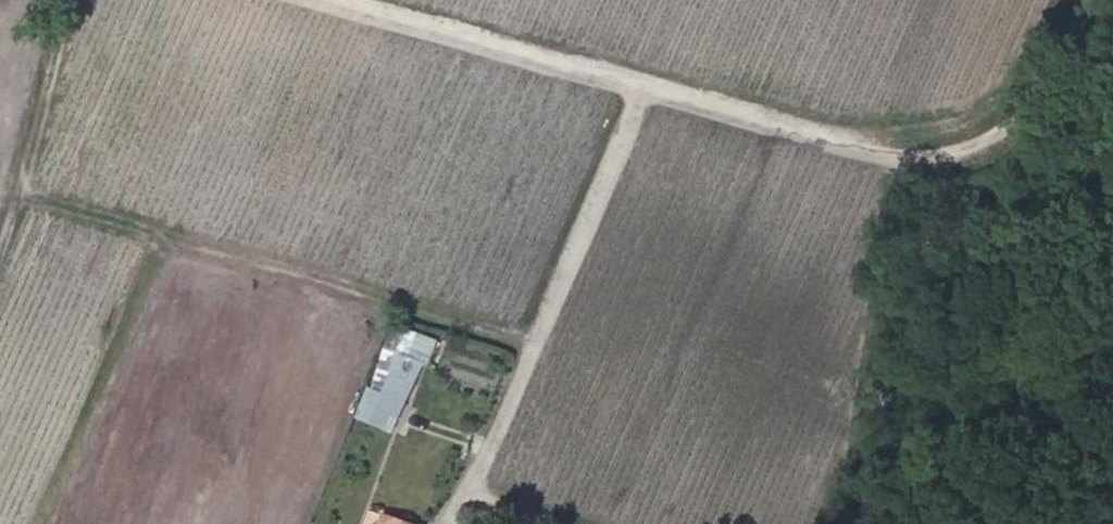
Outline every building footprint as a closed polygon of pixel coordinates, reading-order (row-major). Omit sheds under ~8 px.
[(384,422),(370,446),(385,455),(399,430),(384,422)] [(386,514),(382,523),(412,523),(386,514)]
